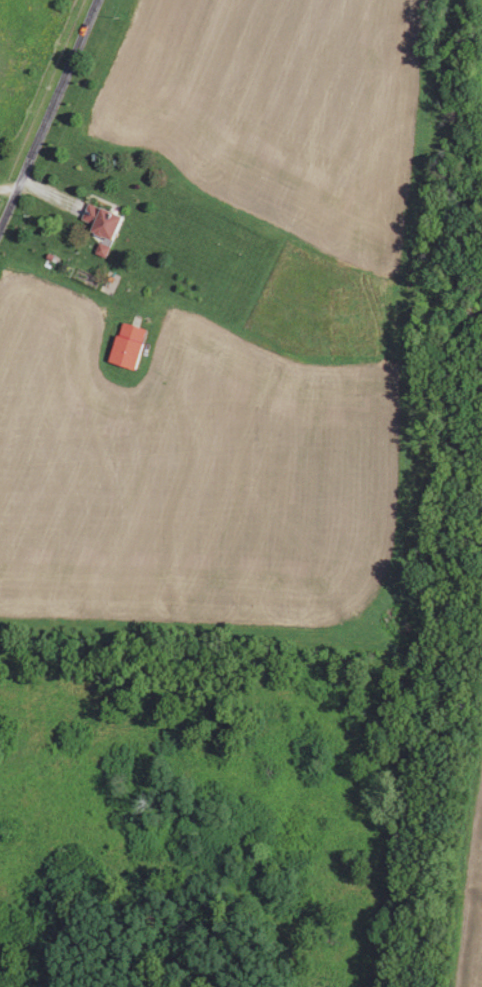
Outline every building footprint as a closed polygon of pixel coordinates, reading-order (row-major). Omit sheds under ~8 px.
[(121,216),(88,204),(81,222),(91,226),(89,233),(111,242),(121,216)] [(144,329),(118,323),(109,364),(135,369),(144,329)]
